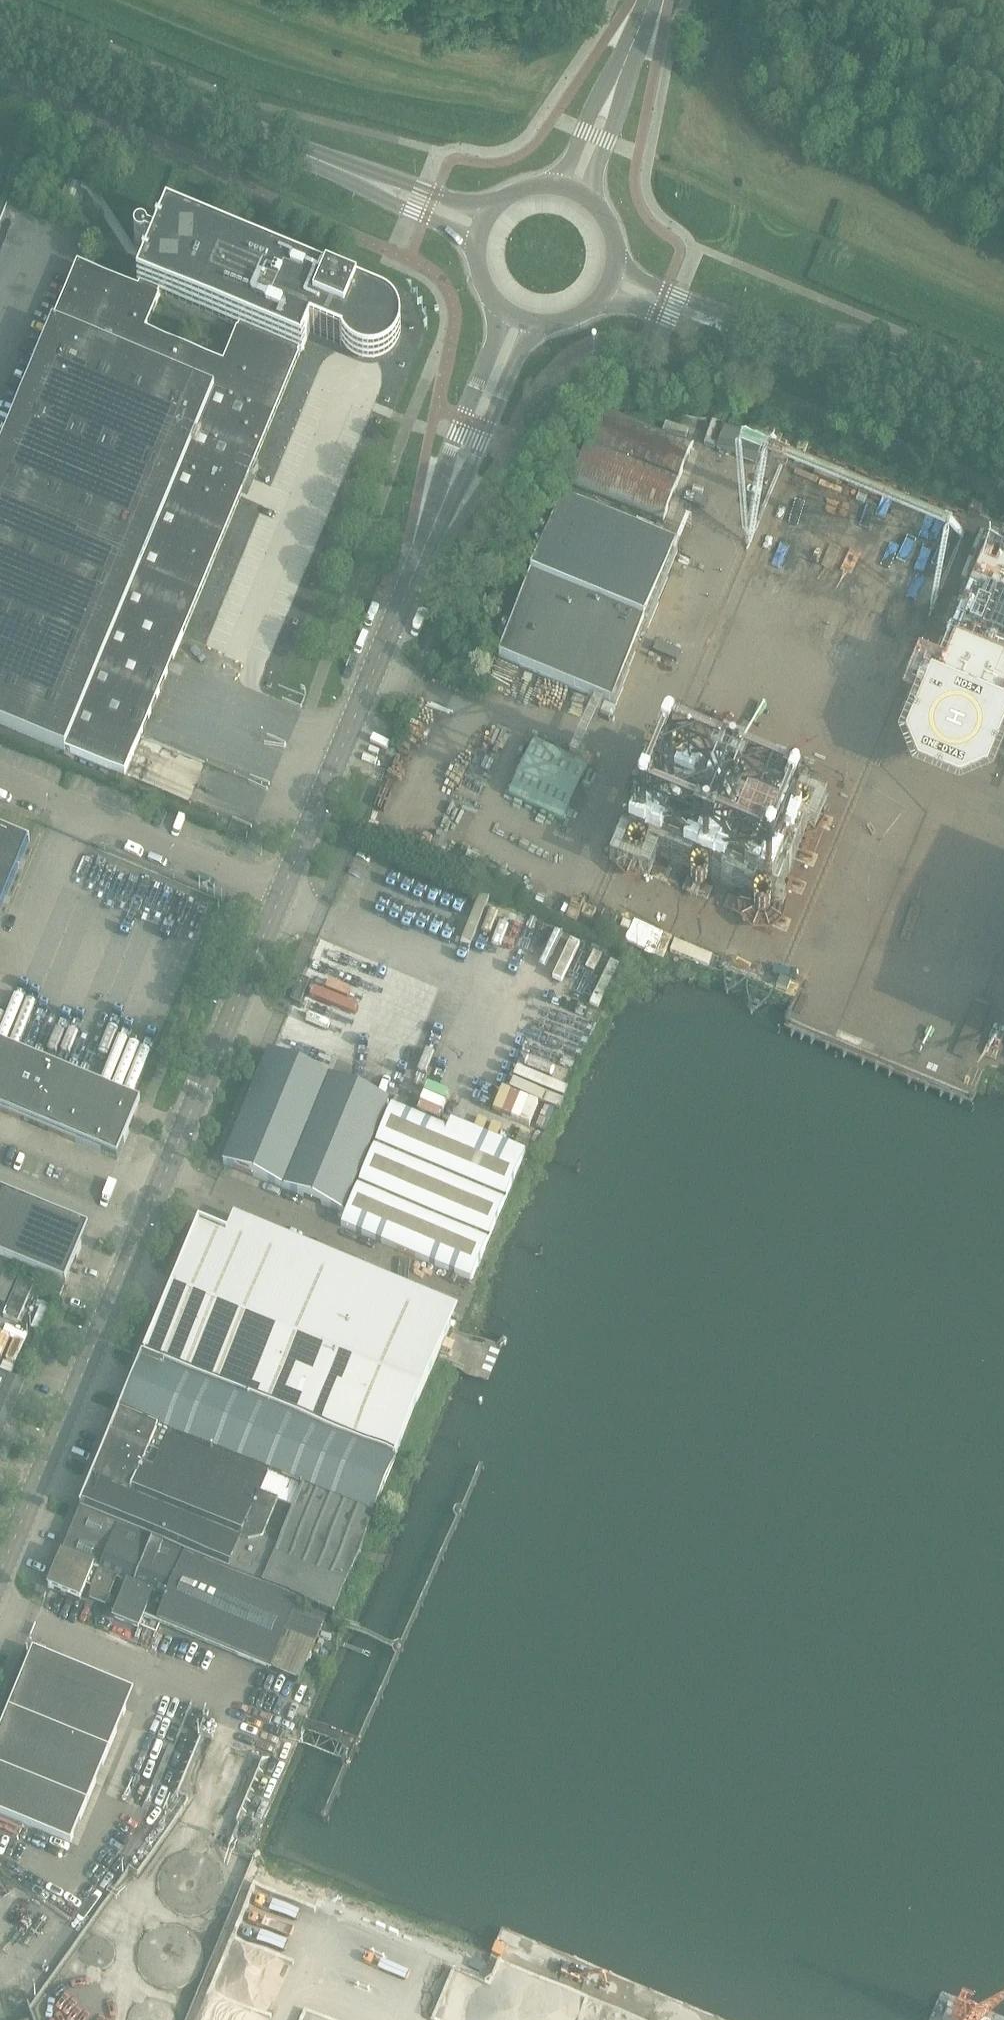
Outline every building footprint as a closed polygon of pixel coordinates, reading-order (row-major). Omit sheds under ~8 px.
[(125,777),(301,353),(302,353),(310,333),(342,346),(345,351),(349,355),(353,358),(358,361),(363,362),(369,363),(374,363),(379,362),(385,360),(389,357),(393,353),(396,349),(399,344),(401,339),(401,333),(401,328),(400,322),(398,317),(395,313),(391,309),(387,306),(382,303),(167,214),(138,285),(140,286),(139,289),(78,264),(0,451),(0,726),(125,777)] [(588,447),(679,482),(693,448),(601,412),(588,447)] [(717,449),(769,469),(778,446),(726,426),(717,449)] [(679,482),(588,447),(573,485),(665,520),(679,482)] [(499,658),(616,707),(677,551),(563,504),(499,658)] [(566,820),(591,764),(536,740),(511,796),(566,820)] [(0,828),(0,909),(29,840),(0,828)] [(847,861),(865,862),(865,861),(874,862),(876,846),(849,843),(847,861)] [(950,924),(971,932),(989,883),(968,875),(950,924)] [(817,950),(815,927),(791,928),(792,951),(817,950)] [(300,977),(291,1001),(300,1005),(310,981),(300,977)] [(117,1160),(141,1104),(0,1046),(0,1111),(117,1160)] [(270,1052),(223,1164),(224,1164),(343,1214),(381,1120),(322,1095),(330,1077),(270,1052)] [(528,1055),(519,1076),(556,1090),(564,1070),(528,1055)] [(341,1226),(472,1281),(522,1161),(392,1106),(341,1226)] [(65,1286),(88,1230),(0,1193),(0,1259),(65,1286)] [(451,1329),(226,1235),(198,1224),(144,1356),(396,1461),(451,1329)] [(5,1305),(17,1275),(0,1268),(0,1302),(5,1305)] [(51,1283),(47,1292),(60,1297),(64,1288),(51,1283)] [(328,1613),(334,1615),(396,1464),(142,1359),(81,1509),(328,1613)] [(1,1441),(25,1383),(0,1373),(0,1441),(1,1441)] [(115,1579),(111,1604),(120,1606),(124,1580),(115,1579)] [(77,1840),(133,1686),(31,1649),(0,1732),(0,1812),(77,1840)]
